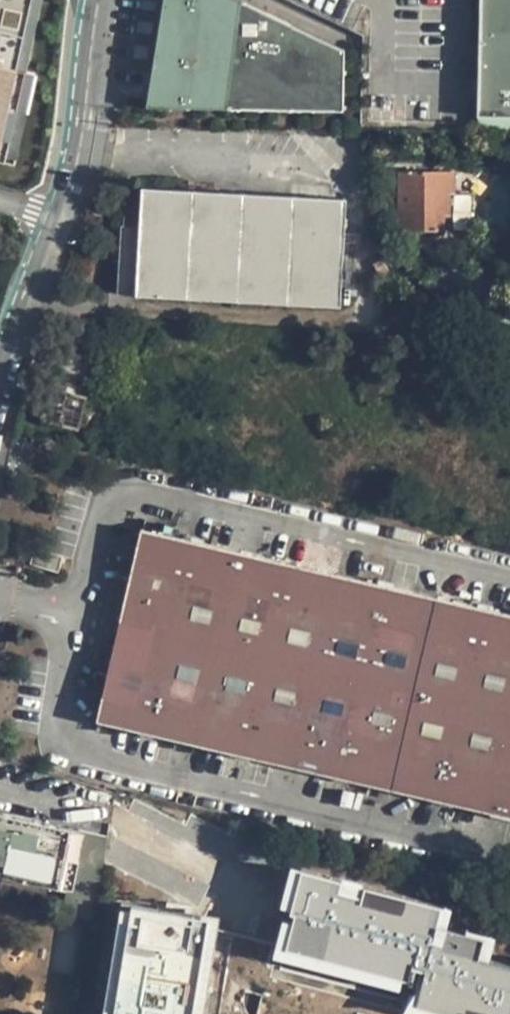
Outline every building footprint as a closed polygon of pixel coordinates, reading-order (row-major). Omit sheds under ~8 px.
[(5,155),(23,77),(41,0),(0,0),(0,154),(5,155)] [(145,111),(342,108),(342,52),(225,0),(164,0),(151,85),(145,111)] [(483,133),(509,133),(509,0),(486,0),(483,133)] [(12,166),(32,79),(23,77),(5,155),(0,154),(0,164),(12,166)] [(398,173),(399,231),(444,231),(443,215),(449,215),(450,193),(454,193),(455,173),(398,173)] [(153,202),(153,306),(355,314),(355,210),(153,202)] [(115,296),(130,297),(138,210),(123,208),(115,296)] [(49,387),(40,419),(77,429),(86,397),(49,387)] [(101,718),(509,814),(509,620),(144,534),(101,718)] [(91,918),(91,916),(107,835),(0,812),(0,899),(91,918)] [(267,962),(420,1002),(417,1013),(509,1013),(509,970),(487,964),(493,942),(445,929),(450,910),(292,869),(267,962)] [(99,1013),(200,1013),(216,922),(117,908),(99,1013)]
